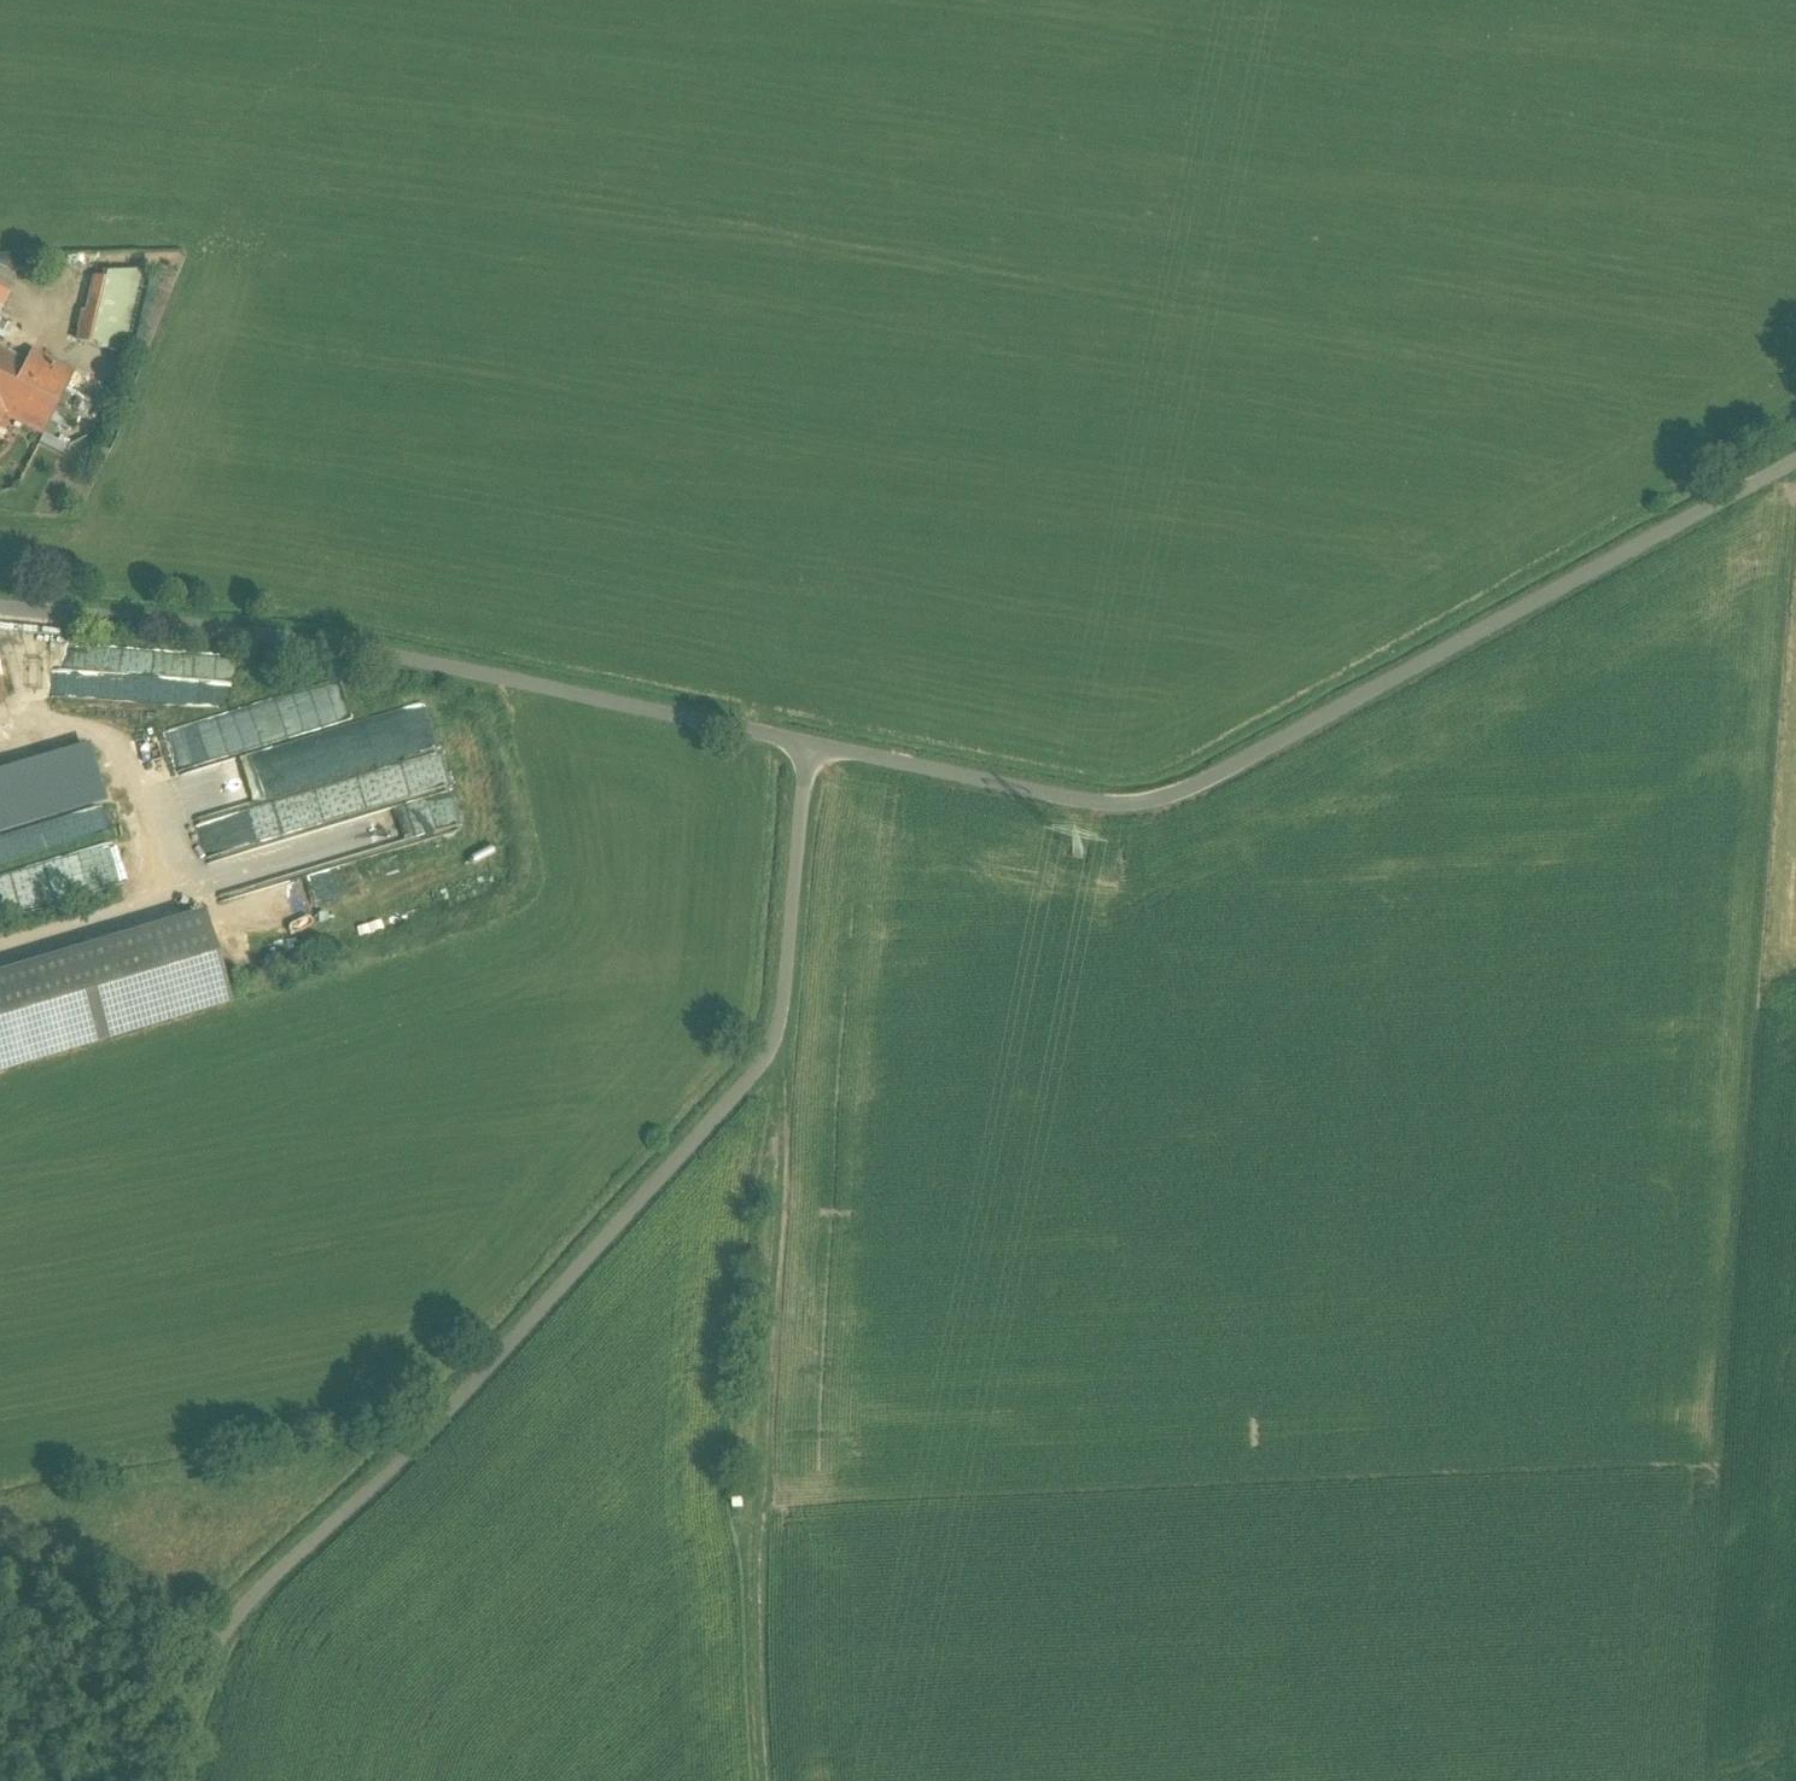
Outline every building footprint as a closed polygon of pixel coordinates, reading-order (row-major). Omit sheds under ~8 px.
[(123,284),(87,275),(71,346),(106,354),(123,284)] [(9,296),(0,291),(0,314),(9,296)] [(0,351),(0,445),(10,427),(48,443),(76,384),(0,351)] [(9,703),(0,673),(0,706),(9,703)] [(100,698),(101,675),(77,673),(75,696),(100,698)] [(259,708),(148,737),(159,778),(177,774),(176,768),(278,741),(278,742),(310,734),(306,718),(284,723),(281,712),(261,717),(259,708)] [(0,771),(0,837),(105,805),(86,747),(0,771)] [(215,895),(459,833),(440,758),(412,765),(420,795),(365,809),(357,779),(252,806),(258,830),(230,837),(234,851),(206,858),(215,895)] [(324,869),(296,880),(305,903),(332,892),(324,869)] [(0,974),(0,1071),(235,998),(203,911),(0,974)]
